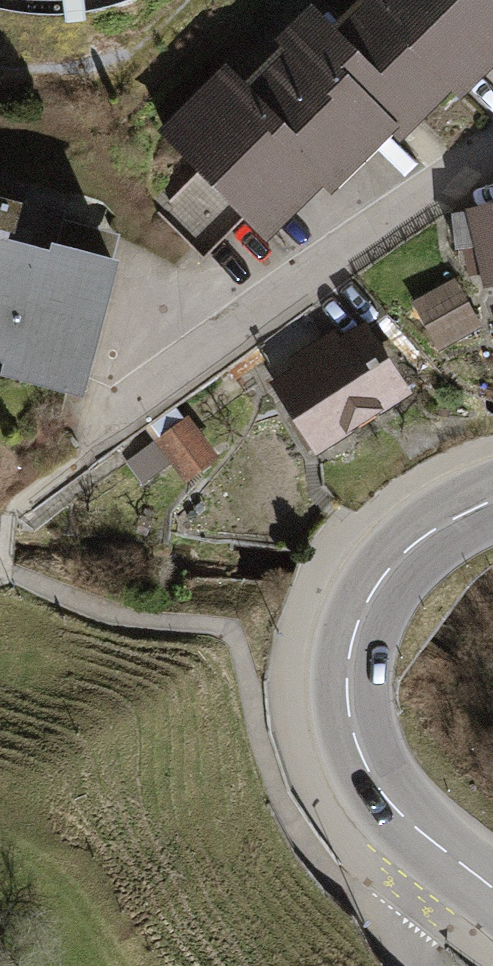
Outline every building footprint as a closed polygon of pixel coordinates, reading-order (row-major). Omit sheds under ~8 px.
[(19,15),(45,18),(65,18),(65,26),(86,25),(86,16),(110,12),(137,1),(141,0),(0,0),(0,14),(19,15)] [(158,132),(198,171),(244,218),(274,247),(328,192),(335,199),(398,135),(405,141),(413,133),(453,92),(465,103),(492,74),(492,0),(362,0),(337,26),(313,3),(276,40),(286,45),(249,83),(227,62),(158,132)] [(244,218),(198,171),(157,211),(203,258),(244,218)] [(3,366),(0,379),(88,401),(124,265),(57,248),(55,253),(18,243),(28,207),(0,200),(0,366),(3,366)] [(454,214),(457,249),(477,249),(486,290),(492,288),(492,205),(454,214)] [(455,280),(412,304),(439,350),(481,325),(455,280)] [(294,371),(272,385),(319,459),(413,399),(366,325),(344,338),(336,325),(285,357),(294,371)] [(189,417),(124,462),(142,488),(175,464),(187,481),(219,458),(189,417)]
